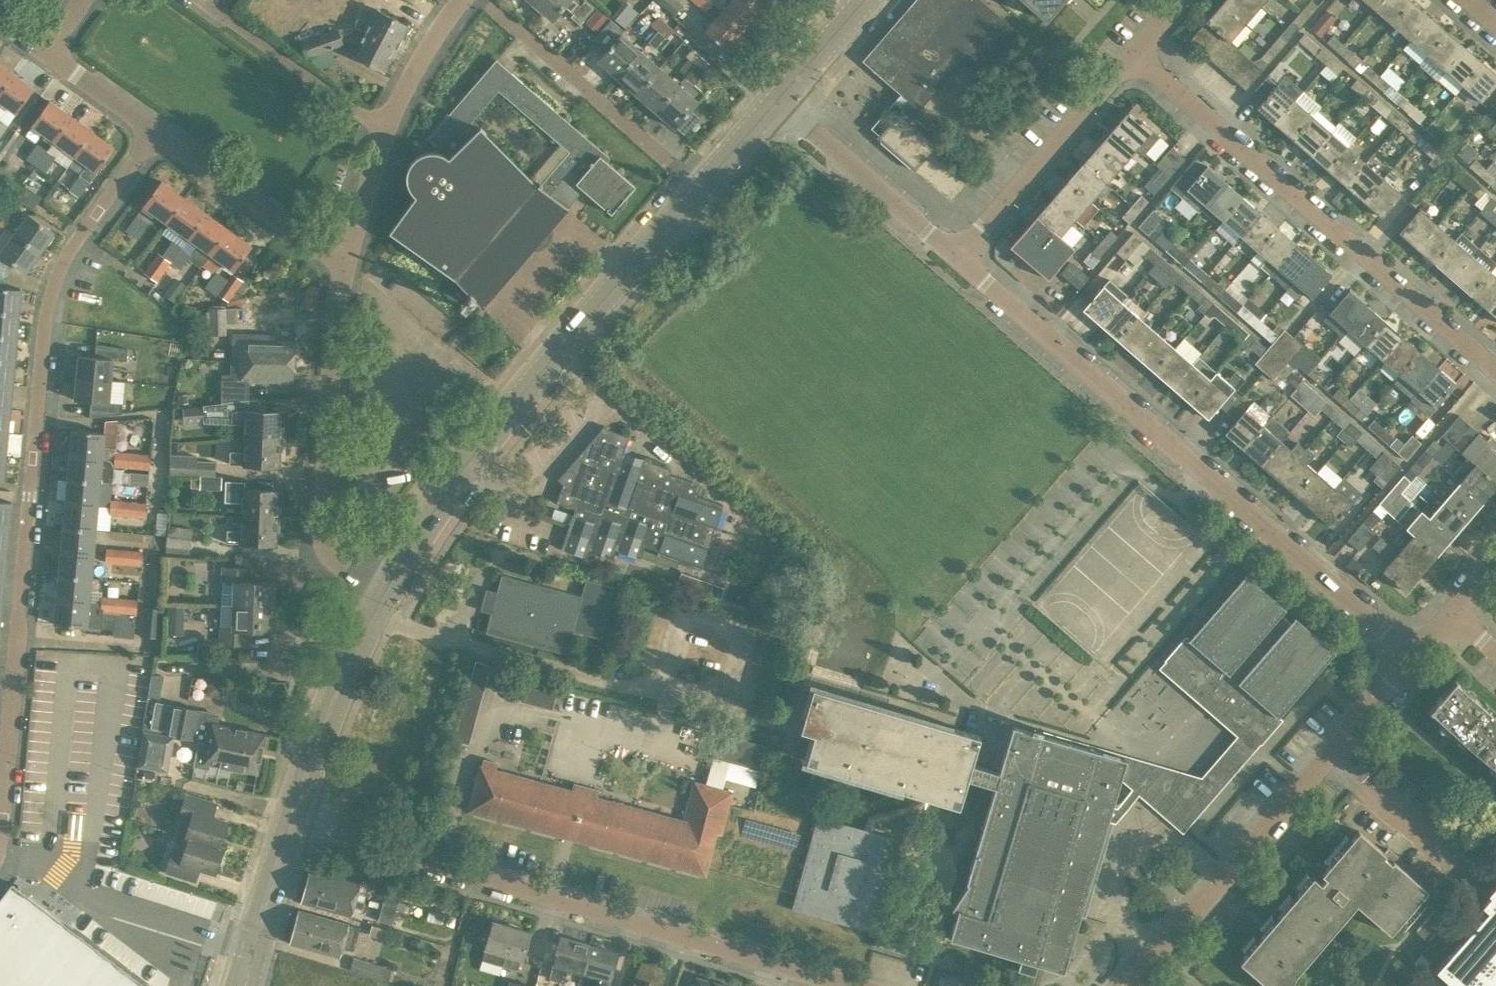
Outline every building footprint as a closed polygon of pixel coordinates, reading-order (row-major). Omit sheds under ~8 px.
[(581,6),(574,0),(529,0),(552,20),(564,6),(574,14),(571,17),(580,25),(594,9),(585,1),(581,6)] [(673,15),(682,5),(676,0),(655,0),(673,15)] [(715,0),(698,0),(695,4),(705,12),(715,0)] [(748,0),(732,0),(722,11),(743,30),(760,10),(748,0)] [(760,10),(769,0),(748,0),(760,10)] [(862,60),(908,101),(876,137),(914,171),(936,145),(909,121),(967,54),(982,67),(988,72),(1021,35),(981,0),(914,0),(862,60)] [(1045,20),(1051,14),(1062,0),(1023,0),(1045,20)] [(1253,0),(1224,0),(1221,3),(1244,24),(1259,6),(1253,0)] [(1300,10),(1308,17),(1318,6),(1311,0),(1309,0),(1300,10)] [(1374,8),(1381,0),(1364,0),(1374,8)] [(1374,8),(1392,24),(1412,0),(1381,0),(1374,8)] [(1409,39),(1430,16),(1412,0),(1392,24),(1409,39)] [(1205,22),(1189,41),(1206,56),(1224,35),(1229,40),(1244,24),(1221,3),(1205,21),(1205,22)] [(585,23),(596,32),(608,18),(598,9),(585,23)] [(1299,28),(1308,17),(1300,10),(1291,21),(1299,28)] [(1335,17),(1326,10),(1310,28),(1319,35),(1335,17)] [(377,11),(365,34),(397,50),(409,27),(377,11)] [(726,49),(743,30),(722,11),(705,31),(726,49)] [(659,16),(652,24),(667,37),(674,30),(659,16)] [(1427,55),(1447,31),(1430,16),(1409,39),(1427,55)] [(343,44),(338,28),(327,33),(332,48),(343,44)] [(665,37),(659,31),(649,42),(656,48),(665,37)] [(1445,70),(1465,47),(1447,31),(1427,55),(1445,70)] [(332,48),(327,33),(301,42),(306,57),(332,48)] [(1325,65),(1332,58),(1304,33),(1297,41),(1325,65)] [(385,73),(397,50),(365,34),(354,57),(385,73)] [(598,61),(617,78),(640,52),(621,35),(598,61)] [(1224,35),(1206,56),(1216,64),(1233,44),(1229,40),(1224,35)] [(1279,35),(1269,45),(1277,52),(1287,42),(1279,35)] [(1326,42),(1337,51),(1343,44),(1333,35),(1326,42)] [(1233,44),(1216,64),(1225,72),(1242,52),(1233,44)] [(1354,54),(1343,44),(1337,51),(1348,61),(1354,54)] [(1268,63),(1277,52),(1269,45),(1260,56),(1268,63)] [(1462,86),(1483,62),(1465,47),(1445,70),(1462,86)] [(617,78),(636,95),(659,69),(640,52),(617,78)] [(1242,52),(1225,72),(1235,80),(1252,61),(1242,52)] [(680,69),(687,75),(697,64),(689,58),(680,69)] [(1343,67),(1332,58),(1325,65),(1336,74),(1343,67)] [(542,249),(546,247),(550,244),(552,239),(552,235),(552,232),(550,228),(565,211),(566,212),(568,209),(553,198),(572,176),(577,181),(575,183),(592,198),(611,214),(635,186),(607,162),(609,159),(565,119),(496,59),(450,112),(446,116),(444,119),(427,138),(435,147),(435,152),(432,151),(427,152),(422,153),(416,156),(412,160),(409,164),(407,169),(406,175),(406,180),(407,185),(409,190),(412,194),(414,196),(388,232),(455,280),(468,294),(459,305),(465,310),(473,300),(482,308),(485,305),(484,305),(503,283),(533,249),(534,249),(539,250),(542,249)] [(1262,69),(1252,61),(1235,80),(1245,89),(1262,69)] [(1483,62),(1462,86),(1480,101),(1495,83),(1495,74),(1483,62)] [(687,75),(678,85),(655,111),(674,129),(676,127),(685,135),(701,117),(692,109),(705,94),(693,84),(705,71),(697,64),(687,75)] [(13,74),(0,65),(0,92),(13,74)] [(1361,73),(1372,82),(1379,75),(1368,65),(1361,73)] [(678,85),(659,69),(636,95),(655,111),(678,85)] [(13,74),(0,92),(0,101),(16,113),(33,89),(13,74)] [(1275,123),(1296,99),(1303,91),(1284,75),(1278,83),(1257,107),(1275,123)] [(1390,85),(1379,75),(1372,82),(1383,92),(1390,85)] [(1349,86),(1360,96),(1367,88),(1356,79),(1349,86)] [(1378,98),(1367,88),(1360,96),(1371,105),(1378,98)] [(1293,138),(1313,115),(1320,106),(1303,91),(1296,99),(1275,123),(1293,138)] [(1397,104),(1408,113),(1414,106),(1404,96),(1397,104)] [(41,137),(50,143),(69,115),(48,100),(31,124),(44,133),(41,137)] [(1425,115),(1414,106),(1408,113),(1418,122),(1425,115)] [(1490,125),(1495,118),(1495,109),(1492,106),(1482,117),(1490,125)] [(1129,109),(1114,127),(1145,154),(1160,136),(1129,109)] [(1385,117),(1396,127),(1402,119),(1392,110),(1385,117)] [(58,149),(61,145),(74,154),(91,131),(69,115),(50,143),(58,149)] [(1311,154),(1331,130),(1313,115),(1293,138),(1311,154)] [(1413,129),(1402,119),(1396,127),(1407,136),(1413,129)] [(1145,154),(1114,127),(1099,145),(1122,165),(1136,149),(1143,156),(1145,154)] [(1450,137),(1439,128),(1432,135),(1443,144),(1450,137)] [(1328,169),(1349,146),(1331,130),(1311,154),(1328,169)] [(91,131),(74,154),(86,163),(79,174),(67,188),(78,196),(96,170),(106,159),(114,147),(91,131)] [(1438,151),(1427,141),(1421,148),(1432,158),(1438,151)] [(35,166),(47,151),(37,143),(26,159),(35,166)] [(1122,165),(1099,145),(1083,162),(1107,183),(1122,165)] [(1346,185),(1366,161),(1349,146),(1328,169),(1346,185)] [(1155,165),(1161,170),(1168,177),(1184,159),(1170,147),(1155,165)] [(940,148),(919,171),(949,199),(970,175),(959,165),(940,148)] [(57,158),(47,151),(35,166),(45,173),(57,158)] [(1446,158),(1438,151),(1432,158),(1427,163),(1435,170),(1446,158)] [(1468,166),(1479,175),(1485,168),(1474,158),(1468,166)] [(1204,204),(1224,180),(1207,165),(1203,169),(1194,161),(1170,188),(1197,212),(1204,204)] [(1363,200),(1384,177),(1366,161),(1346,185),(1363,200)] [(1068,180),(1091,201),(1098,192),(1103,197),(1111,188),(1106,184),(1107,183),(1083,162),(1068,180)] [(1485,168),(1479,175),(1490,185),(1495,179),(1495,178),(1485,168)] [(1159,187),(1168,177),(1161,170),(1152,181),(1159,187)] [(1456,179),(1467,189),(1473,182),(1462,172),(1456,179)] [(1401,192),(1384,177),(1363,200),(1381,216),(1401,192)] [(1091,201),(1068,180),(1052,198),(1076,218),(1083,225),(1099,207),(1091,201)] [(1204,204),(1222,220),(1242,196),(1224,180),(1204,204)] [(161,181),(144,205),(166,221),(183,197),(161,181)] [(1485,192),(1473,182),(1467,189),(1478,199),(1485,192)] [(33,210),(42,198),(24,185),(15,197),(33,210)] [(1140,195),(1130,206),(1138,212),(1147,201),(1140,195)] [(1239,235),(1260,212),(1242,196),(1222,220),(1217,225),(1218,225),(1222,220),(1239,235)] [(183,197),(166,221),(189,237),(206,213),(183,197)] [(1074,248),(1060,236),(1076,218),(1052,198),(1010,246),(1048,278),(1074,248)] [(1129,223),(1138,212),(1130,206),(1121,217),(1129,223)] [(1399,231),(1417,247),(1437,224),(1419,208),(1399,231)] [(1161,217),(1152,209),(1137,227),(1146,234),(1158,221),(1161,217)] [(26,212),(11,232),(40,252),(54,232),(41,223),(26,212)] [(1257,251),(1278,227),(1260,212),(1239,235),(1257,251)] [(149,223),(136,213),(125,229),(138,238),(149,223)] [(189,237),(182,247),(192,253),(199,244),(212,254),(229,230),(206,213),(189,237)] [(0,215),(0,233),(1,233),(9,222),(0,215)] [(1158,221),(1146,234),(1154,241),(1165,250),(1171,243),(1177,238),(1158,221)] [(1435,263),(1455,239),(1437,224),(1417,247),(1435,263)] [(1268,274),(1296,243),(1278,227),(1257,251),(1266,259),(1260,266),(1268,274)] [(229,230),(212,254),(235,270),(252,246),(229,230)] [(1110,230),(1100,241),(1108,248),(1117,236),(1110,230)] [(40,252),(11,232),(0,247),(0,254),(25,272),(40,252)] [(1141,240),(1132,233),(1115,252),(1124,260),(1141,240)] [(1455,239),(1435,263),(1452,278),(1473,255),(1478,248),(1461,233),(1455,239)] [(1171,243),(1165,250),(1176,260),(1182,253),(1189,259),(1194,253),(1177,238),(1171,243)] [(158,254),(144,272),(158,281),(171,263),(182,247),(172,240),(161,256),(158,254)] [(1098,259),(1108,248),(1100,241),(1091,252),(1098,259)] [(1293,282),(1313,259),(1296,243),(1268,274),(1286,290),(1293,282)] [(182,247),(171,263),(181,270),(192,253),(182,247)] [(1142,255),(1153,264),(1159,256),(1149,247),(1142,255)] [(1473,255),(1452,278),(1470,294),(1490,270),(1495,264),(1478,248),(1473,255)] [(1171,266),(1159,256),(1153,264),(1164,274),(1171,266)] [(1313,259),(1293,282),(1303,291),(1296,300),(1303,306),(1331,274),(1313,259)] [(1087,277),(1069,262),(1061,272),(1078,287),(1087,277)] [(1189,271),(1200,281),(1206,273),(1196,264),(1189,271)] [(1495,299),(1495,275),(1490,270),(1470,294),(1487,309),(1495,299)] [(216,272),(214,274),(205,287),(215,295),(216,294),(228,302),(243,281),(232,273),(227,280),(216,272)] [(1211,290),(1218,283),(1206,273),(1200,281),(1211,290)] [(163,293),(174,301),(186,285),(175,278),(163,293)] [(1177,285),(1188,295),(1195,287),(1184,278),(1177,285)] [(1082,309),(1100,324),(1126,295),(1108,279),(1082,309)] [(1236,312),(1242,305),(1248,298),(1230,282),(1224,289),(1231,295),(1225,303),(1236,312)] [(1206,297),(1195,287),(1188,295),(1199,304),(1197,307),(1204,314),(1213,303),(1206,297)] [(18,314),(21,290),(0,288),(0,313),(18,314)] [(1322,320),(1341,336),(1347,329),(1346,328),(1366,305),(1348,290),(1322,320)] [(284,291),(247,298),(252,322),(289,315),(284,291)] [(1118,340),(1138,316),(1121,301),(1127,295),(1126,295),(1100,324),(1118,340)] [(1487,309),(1495,316),(1495,299),(1487,309)] [(1253,314),(1242,305),(1236,312),(1246,321),(1253,314)] [(1346,328),(1347,329),(1363,344),(1384,321),(1366,305),(1346,328)] [(225,308),(209,308),(209,335),(226,335),(226,323),(225,308)] [(237,308),(225,308),(226,323),(237,323),(237,308)] [(1213,317),(1224,326),(1230,318),(1220,309),(1213,317)] [(16,338),(18,314),(0,313),(0,336),(16,338)] [(1136,355),(1156,332),(1138,316),(1118,340),(1136,355)] [(1241,328),(1230,318),(1224,326),(1235,335),(1241,328)] [(1384,321),(1363,344),(1381,360),(1402,337),(1384,321)] [(1272,343),(1269,347),(1278,354),(1293,337),(1284,329),(1278,336),(1267,326),(1261,334),(1272,343)] [(1153,371),(1174,348),(1156,332),(1136,355),(1153,371)] [(232,334),(231,360),(294,362),(294,342),(272,342),(272,335),(232,334)] [(14,362),(16,338),(0,336),(0,360),(14,362)] [(1293,337),(1278,354),(1287,362),(1302,345),(1293,337)] [(1402,337),(1381,360),(1399,375),(1420,352),(1402,337)] [(1186,339),(1180,345),(1193,358),(1199,352),(1186,339)] [(1254,364),(1263,371),(1278,354),(1269,347),(1266,350),(1255,340),(1249,347),(1260,357),(1254,364)] [(78,356),(76,378),(110,381),(112,360),(126,361),(127,349),(96,344),(94,357),(78,356)] [(1298,366),(1308,374),(1314,367),(1321,359),(1303,344),(1302,345),(1287,362),(1295,369),(1298,366)] [(1174,348),(1153,371),(1171,387),(1192,363),(1174,348)] [(1417,391),(1437,368),(1420,352),(1399,375),(1392,383),(1410,399),(1417,391)] [(1287,362),(1278,354),(1263,371),(1273,379),(1287,362)] [(12,386),(14,362),(0,360),(0,385),(12,386)] [(293,382),(294,362),(231,360),(231,374),(224,374),(223,402),(249,400),(249,381),(293,382)] [(1192,364),(1192,363),(1171,387),(1189,402),(1210,379),(1192,364)] [(1324,377),(1314,367),(1308,374),(1318,384),(1324,377)] [(1455,383),(1437,368),(1417,391),(1435,407),(1455,383)] [(1224,379),(1216,372),(1210,379),(1189,402),(1207,418),(1233,389),(1235,391),(1245,379),(1235,371),(1229,378),(1226,376),(1224,379)] [(1284,379),(1295,389),(1302,381),(1291,371),(1284,379)] [(108,402),(110,381),(76,378),(74,400),(90,401),(89,417),(123,414),(124,403),(108,402)] [(1313,390),(1302,381),(1295,389),(1306,398),(1313,390)] [(9,410),(12,386),(0,385),(0,409),(9,410)] [(1332,396),(1343,405),(1349,398),(1338,389),(1332,396)] [(188,394),(178,395),(179,404),(188,403),(188,394)] [(1360,408),(1349,398),(1343,405),(1354,415),(1360,408)] [(281,413),(249,411),(249,400),(223,402),(203,404),(203,407),(205,421),(205,423),(248,425),(248,439),(280,440),(281,413)] [(1320,410),(1331,419),(1338,411),(1327,402),(1320,410)] [(182,409),(183,423),(205,421),(203,407),(182,409)] [(0,409),(0,433),(7,433),(9,410),(0,409)] [(1224,433),(1242,449),(1262,426),(1244,410),(1224,433)] [(1305,411),(1296,424),(1306,431),(1315,418),(1305,411)] [(1349,421),(1338,411),(1331,419),(1342,429),(1349,421)] [(1458,415),(1442,435),(1452,444),(1469,424),(1458,415)] [(1262,426),(1242,449),(1260,464),(1281,442),(1289,433),(1271,417),(1263,426),(1262,426)] [(1368,427),(1378,436),(1384,429),(1374,420),(1368,427)] [(1469,424),(1452,444),(1461,452),(1479,432),(1469,423),(1469,424)] [(614,558),(617,550),(640,558),(644,545),(658,550),(656,555),(700,570),(723,505),(688,493),(692,482),(669,473),(670,469),(623,452),(628,436),(603,427),(557,479),(563,484),(557,502),(576,509),(561,549),(587,558),(590,550),(614,558)] [(1395,439),(1384,429),(1378,436),(1389,445),(1395,439)] [(117,434),(72,430),(69,454),(102,457),(114,458),(115,451),(116,451),(117,434)] [(1479,432),(1461,452),(1467,457),(1471,460),(1488,441),(1487,439),(1479,432)] [(1356,441),(1366,450),(1373,442),(1362,433),(1356,441)] [(1421,443),(1412,435),(1397,452),(1406,460),(1421,443)] [(1471,460),(1495,482),(1495,440),(1490,435),(1487,439),(1488,441),(1471,460)] [(279,467),(280,440),(248,439),(247,451),(231,450),(230,463),(247,464),(247,466),(279,467)] [(1434,440),(1424,451),(1432,457),(1441,446),(1434,440)] [(1296,443),(1290,450),(1281,442),(1260,464),(1278,480),(1304,450),(1296,443)] [(1384,452),(1373,442),(1366,450),(1377,459),(1384,452)] [(1296,496),(1316,473),(1306,464),(1314,455),(1306,448),(1304,450),(1278,480),(1296,496)] [(115,451),(114,458),(113,466),(131,468),(132,453),(116,451),(115,451)] [(1422,469),(1432,457),(1424,451),(1415,462),(1422,469)] [(150,455),(132,453),(131,468),(149,470),(150,455)] [(102,457),(69,454),(67,478),(100,481),(102,457)] [(170,474),(215,475),(215,462),(196,461),(196,456),(188,457),(170,455),(170,474)] [(1452,475),(1459,482),(1459,483),(1482,503),(1495,486),(1495,482),(1471,460),(1467,457),(1452,475)] [(1401,466),(1391,458),(1377,475),(1386,483),(1401,466)] [(130,473),(129,484),(147,486),(148,475),(130,473)] [(1313,511),(1334,488),(1316,473),(1296,496),(1313,511)] [(1403,476),(1394,487),(1401,493),(1411,482),(1403,476)] [(221,478),(201,477),(201,490),(221,490),(221,478)] [(100,481),(67,478),(65,503),(98,506),(100,481)] [(277,518),(279,491),(242,490),(242,482),(224,481),(223,502),(245,503),(245,516),(277,518)] [(1443,500),(1466,520),(1482,503),(1459,483),(1443,500)] [(1391,504),(1401,493),(1394,487),(1384,498),(1391,504)] [(1352,504),(1334,488),(1313,511),(1331,527),(1352,504)] [(110,499),(109,507),(109,514),(127,516),(128,501),(110,499)] [(1420,511),(1451,538),(1466,520),(1443,500),(1436,509),(1428,502),(1420,511)] [(11,502),(0,501),(0,526),(9,527),(11,502)] [(146,503),(128,501),(127,516),(145,518),(146,503)] [(98,506),(65,503),(63,527),(95,530),(97,517),(98,506)] [(1373,511),(1364,522),(1371,528),(1380,517),(1373,511)] [(1412,536),(1435,556),(1451,538),(1420,511),(1405,528),(1413,535),(1412,536)] [(276,545),(277,518),(245,516),(244,529),(227,528),(227,541),(244,542),(243,544),(276,545)] [(1376,533),(1371,528),(1364,522),(1347,541),(1360,551),(1376,533)] [(0,526),(0,552),(6,553),(9,527),(0,526)] [(189,549),(191,529),(168,526),(166,547),(189,549)] [(95,530),(63,527),(60,551),(93,554),(95,530)] [(1379,538),(1420,574),(1435,556),(1412,536),(1397,553),(1380,537),(1379,538)] [(1382,571),(1405,591),(1420,574),(1379,538),(1371,547),(1389,563),(1382,571)] [(105,562),(122,564),(123,564),(124,550),(106,548),(105,562)] [(124,550),(123,564),(140,566),(142,552),(124,550)] [(93,554),(60,551),(58,575),(91,578),(93,554)] [(236,583),(235,606),(273,608),(275,584),(250,583),(251,569),(223,568),(222,582),(236,583)] [(724,587),(681,572),(676,584),(720,599),(724,587)] [(485,632),(566,654),(569,647),(573,631),(600,638),(614,586),(587,579),(582,596),(501,574),(496,594),(488,592),(484,608),(491,610),(485,632)] [(1064,972),(1110,816),(1121,779),(1144,800),(1182,833),(1185,830),(1260,744),(1261,744),(1282,720),(1279,717),(1335,652),(1294,617),(1290,622),(1285,618),(1281,614),(1285,609),(1245,574),(1240,580),(1188,639),(1185,636),(1164,660),(1165,661),(1158,668),(1236,736),(1201,777),(1083,741),(1045,729),(1035,726),(1034,731),(1017,726),(1003,772),(974,763),(982,735),(815,685),(814,689),(802,728),(816,732),(807,759),(921,794),(919,802),(870,814),(866,830),(816,816),(796,892),(791,910),(875,933),(886,892),(901,839),(875,832),(877,822),(927,810),(931,797),(961,806),(969,778),(998,787),(970,882),(952,906),(959,908),(951,930),(949,938),(1020,959),(1017,968),(1021,969),(1016,985),(1038,985),(1039,983),(1031,981),(1037,962),(1043,964),(1042,966),(1064,972)] [(91,578),(58,575),(57,589),(56,599),(89,602),(91,578)] [(163,585),(145,583),(140,636),(158,638),(163,585)] [(101,597),(101,604),(100,610),(115,612),(118,612),(119,598),(101,597)] [(119,598),(118,612),(136,614),(137,600),(121,598),(119,598)] [(89,602),(56,599),(54,624),(98,628),(100,616),(100,610),(101,604),(89,602)] [(272,633),(273,608),(235,606),(233,630),(220,629),(220,644),(248,645),(248,631),(272,633)] [(118,612),(115,612),(112,636),(134,638),(136,614),(118,612)] [(167,624),(167,634),(181,634),(181,624),(167,624)] [(491,667),(477,663),(456,741),(467,744),(470,744),(491,667)] [(192,676),(192,686),(207,687),(207,696),(222,696),(222,677),(192,676)] [(152,678),(151,686),(161,687),(162,678),(152,678)] [(1454,678),(1427,709),(1449,728),(1446,731),(1450,735),(1454,738),(1457,735),(1495,768),(1495,715),(1454,678)] [(557,688),(525,679),(519,700),(551,708),(557,688)] [(167,731),(167,735),(172,737),(192,740),(196,741),(208,744),(263,755),(267,735),(217,725),(219,716),(197,712),(197,710),(155,702),(150,728),(167,731)] [(165,773),(172,737),(167,735),(145,731),(137,767),(165,773)] [(766,745),(719,733),(712,757),(760,770),(766,745)] [(259,774),(263,755),(208,744),(196,741),(191,767),(207,770),(208,764),(259,774)] [(573,783),(571,792),(540,783),(481,767),(469,811),(562,836),(567,837),(574,839),(704,874),(706,868),(716,831),(720,833),(728,804),(731,794),(694,784),(684,822),(678,821),(641,810),(633,808),(596,798),(598,790),(581,785),(573,783)] [(180,819),(192,823),(187,838),(224,849),(224,848),(221,847),(229,823),(213,818),(217,804),(188,795),(180,819)] [(739,835),(795,851),(800,833),(745,816),(739,835)] [(1290,971),(1295,975),(1328,936),(1356,904),(1390,933),(1409,910),(1427,890),(1393,861),(1397,856),(1388,848),(1384,853),(1358,830),(1316,879),(1312,876),(1239,961),(1268,985),(1277,985),(1290,971)] [(216,873),(224,849),(187,838),(187,839),(191,840),(187,852),(175,848),(167,872),(197,882),(202,868),(216,873)] [(309,870),(305,886),(355,900),(359,883),(309,870)] [(1444,896),(1454,885),(1444,876),(1434,888),(1444,896)] [(17,887),(18,885),(16,887),(11,884),(0,899),(0,985),(146,985),(38,903),(17,887)] [(1487,893),(1490,896),(1482,906),(1487,910),(1435,970),(1454,985),(1495,985),(1495,884),(1487,893)] [(355,900),(305,886),(300,903),(350,916),(353,908),(362,911),(364,902),(355,900)] [(385,897),(382,908),(395,912),(398,901),(385,897)] [(1441,903),(1440,902),(1423,921),(1416,930),(1417,930),(1418,929),(1428,939),(1427,940),(1428,941),(1436,932),(1453,913),(1452,912),(1451,913),(1440,904),(1441,903)] [(395,912),(382,908),(378,920),(392,924),(395,912)] [(354,950),(360,927),(298,910),(289,943),(339,957),(342,947),(354,950)] [(503,966),(519,970),(522,958),(523,959),(530,932),(492,922),(485,948),(506,954),(503,966)] [(552,964),(554,964),(550,979),(563,982),(567,968),(581,972),(588,944),(560,937),(552,964)] [(617,952),(588,944),(581,972),(594,975),(591,985),(610,985),(611,980),(610,979),(617,952)] [(388,968),(354,957),(350,971),(379,980),(380,979),(384,980),(388,968)] [(637,985),(665,985),(668,971),(657,965),(645,964),(637,985)] [(696,977),(694,985),(726,985),(696,977)]
